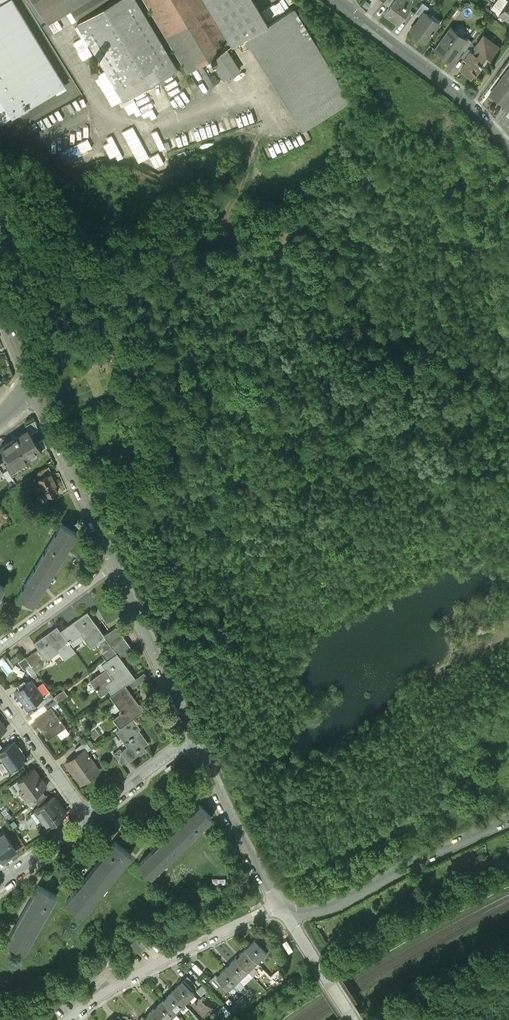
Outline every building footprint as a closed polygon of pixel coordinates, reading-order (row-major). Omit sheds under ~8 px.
[(65,87),(12,0),(0,0),(0,127),(65,87)] [(227,49),(248,36),(268,24),(268,23),(254,0),(33,0),(47,24),(70,10),(126,101),(140,92),(144,98),(139,101),(151,120),(194,94),(192,90),(198,86),(189,72),(212,59),(227,49)] [(398,20),(409,6),(411,0),(391,0),(384,9),(398,20)] [(419,14),(424,9),(425,9),(428,5),(422,0),(414,10),(419,14)] [(508,23),(508,1),(508,2),(499,15),(508,23)] [(268,24),(248,36),(305,129),(349,102),(291,9),(268,23),(268,24)] [(419,14),(408,28),(424,40),(439,21),(425,9),(424,9),(419,14)] [(450,26),(433,48),(449,60),(460,46),(466,38),(465,37),(450,26)] [(466,35),(465,37),(466,38),(460,46),(465,49),(467,46),(472,40),(466,35)] [(476,49),(461,69),(469,75),(473,70),(476,72),(481,65),(484,67),(497,50),(494,48),(496,45),(483,36),(474,48),(476,49)] [(467,46),(465,49),(460,55),(465,59),(472,50),(467,46)] [(227,49),(212,59),(225,80),(241,71),(227,49)] [(489,94),(504,106),(505,107),(508,101),(508,69),(489,94)] [(13,438),(27,459),(43,449),(29,428),(13,438)] [(27,459),(13,438),(1,446),(10,460),(15,467),(16,466),(27,459)] [(15,467),(10,460),(5,464),(11,475),(18,470),(16,466),(15,467)] [(51,465),(37,472),(40,478),(53,472),(55,472),(51,465)] [(53,472),(40,478),(49,496),(60,491),(55,481),(57,481),(53,472)] [(36,566),(27,580),(26,580),(27,581),(24,586),(23,586),(24,587),(20,593),(19,592),(19,593),(35,602),(35,601),(34,601),(43,586),(44,586),(43,585),(46,581),(46,582),(47,581),(46,581),(62,552),(64,550),(65,550),(64,549),(67,545),(67,546),(68,545),(67,545),(76,529),(77,530),(77,529),(61,520),(61,521),(62,521),(58,527),(57,527),(58,528),(56,532),(55,531),(55,532),(47,546),(46,546),(47,547),(45,551),(44,550),(44,551),(38,561),(37,561),(38,562),(36,565),(35,565),(35,566),(36,566)] [(105,634),(88,611),(62,629),(71,641),(80,635),(89,649),(97,643),(96,642),(106,635),(105,634)] [(123,632),(118,625),(105,634),(106,635),(96,642),(97,643),(100,647),(123,632)] [(62,629),(60,627),(46,637),(45,635),(36,641),(40,647),(51,662),(51,661),(48,656),(60,647),(67,657),(77,650),(71,641),(62,629)] [(123,632),(100,647),(104,653),(126,637),(123,632)] [(133,646),(126,637),(104,653),(108,660),(118,653),(119,654),(125,653),(134,647),(133,646)] [(40,647),(33,652),(44,667),(51,662),(40,647)] [(144,710),(126,684),(128,682),(135,676),(119,654),(118,653),(108,660),(104,663),(107,667),(92,679),(102,694),(110,688),(114,693),(112,694),(124,711),(115,718),(122,727),(134,718),(144,710)] [(18,654),(12,658),(15,663),(21,658),(18,654)] [(33,679),(16,691),(28,708),(41,699),(45,696),(33,679)] [(55,696),(51,691),(45,696),(41,699),(44,704),(55,696)] [(58,701),(55,696),(44,704),(43,704),(47,709),(52,705),(58,701)] [(35,717),(50,738),(66,726),(52,705),(47,709),(35,717)] [(141,728),(134,718),(122,727),(117,730),(129,746),(122,750),(130,760),(140,753),(141,754),(147,750),(144,746),(148,742),(139,729),(141,728)] [(12,769),(28,757),(16,740),(0,751),(0,753),(12,769)] [(86,740),(76,748),(79,752),(80,752),(82,753),(86,750),(87,751),(91,748),(86,740)] [(87,751),(86,750),(82,753),(80,752),(79,752),(67,761),(76,775),(77,774),(83,781),(100,769),(87,751)] [(35,767),(19,779),(24,786),(20,788),(28,800),(33,796),(42,789),(48,785),(35,767)] [(42,789),(33,796),(36,801),(37,800),(46,794),(42,789)] [(46,794),(37,800),(41,805),(51,798),(47,793),(46,794)] [(35,810),(48,827),(68,813),(54,795),(51,798),(41,805),(35,810)] [(140,863),(152,876),(153,875),(152,874),(156,870),(157,871),(158,870),(156,868),(159,865),(161,867),(162,866),(161,865),(172,854),(173,855),(174,854),(172,852),(175,850),(176,852),(177,851),(176,850),(186,840),(187,841),(188,840),(186,839),(189,836),(190,838),(191,837),(191,836),(201,826),(202,826),(203,826),(202,824),(204,822),(205,823),(206,823),(205,822),(210,818),(211,818),(200,805),(199,806),(199,807),(188,817),(183,821),(184,822),(158,846),(153,850),(153,851),(141,863),(140,862),(140,863)] [(4,832),(0,835),(0,856),(2,859),(17,850),(4,832)] [(116,842),(107,853),(106,853),(102,857),(103,858),(93,871),(92,871),(91,871),(92,872),(83,884),(82,883),(78,888),(79,889),(70,900),(69,900),(68,901),(85,914),(85,913),(84,911),(87,907),(89,908),(90,907),(89,907),(103,889),(103,890),(104,889),(103,888),(107,882),(108,884),(109,883),(107,881),(111,877),(113,878),(114,877),(113,876),(127,859),(127,860),(128,859),(126,857),(130,853),(132,854),(133,853),(116,840),(115,841),(116,842)] [(33,896),(30,901),(31,901),(18,924),(17,923),(14,928),(15,929),(9,939),(8,939),(7,940),(25,950),(26,949),(24,948),(26,943),(29,944),(29,943),(28,942),(35,929),(37,930),(38,929),(35,927),(38,922),(41,923),(41,922),(39,921),(42,915),(45,917),(45,916),(44,915),(51,901),(53,902),(54,901),(52,900),(55,895),(57,896),(57,894),(39,884),(39,885),(39,886),(33,896)] [(147,923),(120,951),(129,960),(157,932),(147,923)] [(260,935),(249,946),(250,947),(247,950),(257,960),(262,955),(261,953),(264,949),(269,944),(260,935)] [(247,950),(246,949),(239,955),(241,956),(238,959),(249,971),(253,975),(258,971),(254,966),(258,962),(257,960),(247,950)] [(238,959),(236,958),(230,964),(231,965),(228,968),(236,976),(238,978),(243,974),(244,975),(249,971),(238,959)] [(228,968),(227,967),(221,973),(222,974),(218,978),(222,982),(228,988),(234,982),(232,980),(236,976),(228,968)] [(218,978),(215,975),(209,980),(217,988),(222,984),(221,983),(222,982),(218,978)] [(196,986),(188,977),(183,982),(191,991),(196,986)] [(183,982),(182,981),(176,987),(177,988),(173,992),(181,1000),(183,1002),(189,996),(187,995),(191,991),(183,982)] [(173,992),(172,990),(166,996),(167,997),(163,1001),(172,1009),(173,1011),(179,1006),(178,1004),(181,1000),(173,992)] [(163,1001),(162,999),(156,1005),(157,1006),(154,1009),(163,1018),(164,1019),(170,1014),(168,1013),(172,1009),(163,1001)] [(26,1007),(13,1019),(29,1019),(34,1015),(26,1007)] [(153,1008),(147,1014),(148,1015),(144,1018),(146,1019),(160,1019),(163,1018),(154,1009),(153,1008)]
